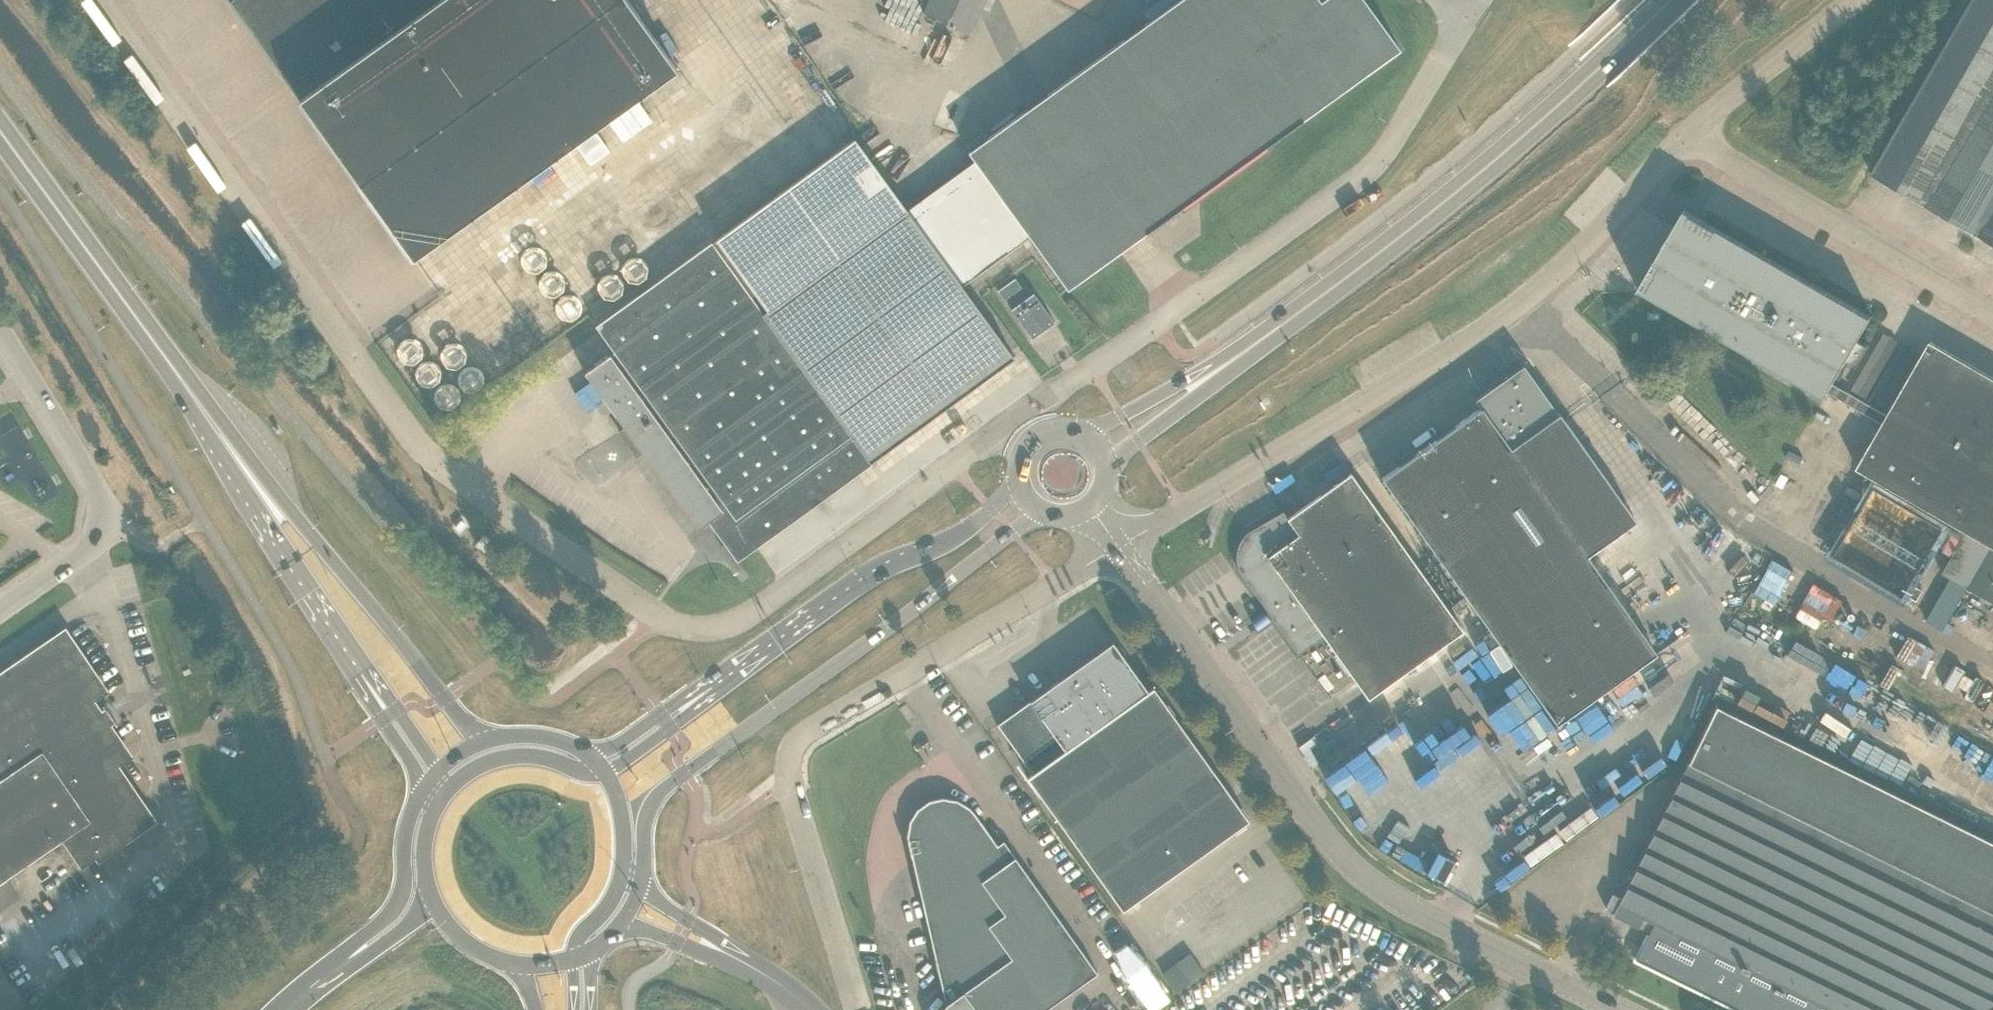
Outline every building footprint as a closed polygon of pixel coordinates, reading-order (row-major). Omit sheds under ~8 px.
[(278,64),(277,65),(412,254),(675,66),(628,0),(232,0),(278,64)] [(928,1),(923,12),(970,34),(986,0),(925,0),(928,1)] [(968,151),(980,168),(1029,236),(1067,289),(1399,49),(1364,0),(1321,0),(1320,1),(1319,0),(1178,0),(968,151)] [(1871,173),(1992,243),(1992,0),(1971,0),(1871,173)] [(716,240),(712,243),(764,313),(763,314),(817,389),(870,462),(1014,357),(961,285),(1029,236),(980,168),(912,218),(854,139),(715,239),(716,240)] [(1870,344),(1859,338),(1871,317),(1684,209),(1638,290),(1825,398),(1828,392),(1882,424),(1857,468),(1992,546),(1992,377),(1930,341),(1887,415),(1833,384),(1847,359),(1858,365),(1870,344)] [(246,233),(279,276),(286,270),(253,228),(246,233)] [(610,354),(585,373),(624,427),(642,452),(697,529),(709,520),(732,551),(730,552),(737,561),(872,464),(870,462),(817,389),(763,314),(764,313),(712,243),(711,242),(595,326),(615,353),(611,356),(610,354)] [(1004,299),(1021,287),(1014,278),(997,291),(1004,299)] [(1032,338),(1054,322),(1033,293),(1011,309),(1032,338)] [(1558,414),(1523,365),(1474,399),(1480,408),(1381,478),(1556,724),(1656,653),(1587,555),(1635,520),(1559,413),(1558,414)] [(1396,536),(1350,473),(1288,518),(1283,510),(1249,530),(1246,533),(1243,536),(1240,540),(1238,544),(1236,549),(1235,554),(1235,558),(1236,563),(1237,567),(1239,572),(1242,575),(1268,612),(1265,614),(1264,611),(1251,621),(1257,630),(1270,621),(1269,619),(1271,617),(1298,654),(1323,636),(1368,698),(1463,630),(1395,536),(1396,536)] [(495,542),(483,534),(476,544),(488,553),(495,542)] [(1781,595),(1795,571),(1773,559),(1760,583),(1781,595)] [(1798,618),(1818,627),(1822,617),(1839,624),(1850,599),(1813,583),(1798,618)] [(1836,694),(1850,669),(1772,625),(1758,650),(1836,694)] [(151,820),(113,764),(127,755),(89,699),(103,690),(64,634),(0,678),(0,779),(0,780),(0,883),(62,840),(81,868),(151,820)] [(1148,691),(1112,642),(997,724),(1032,773),(1027,777),(1122,911),(1249,821),(1153,687),(1148,691)] [(1918,705),(1909,719),(1952,745),(1960,731),(1918,705)] [(1738,1009),(1992,1009),(1992,842),(1715,706),(1621,898),(1612,894),(1606,908),(1614,912),(1612,915),(1638,928),(1643,918),(1653,923),(1635,959),(1738,1009)] [(1388,763),(1424,741),(1411,720),(1375,742),(1388,763)] [(1439,797),(1447,791),(1443,786),(1435,792),(1439,797)] [(974,813),(969,808),(957,800),(942,798),(929,801),(917,809),(910,821),(907,836),(951,1009),(1044,1009),(1097,972),(1003,841),(997,846),(974,813)] [(1402,861),(1425,870),(1428,863),(1405,853),(1402,861)] [(1444,889),(1455,868),(1437,859),(1427,880),(1444,889)]
